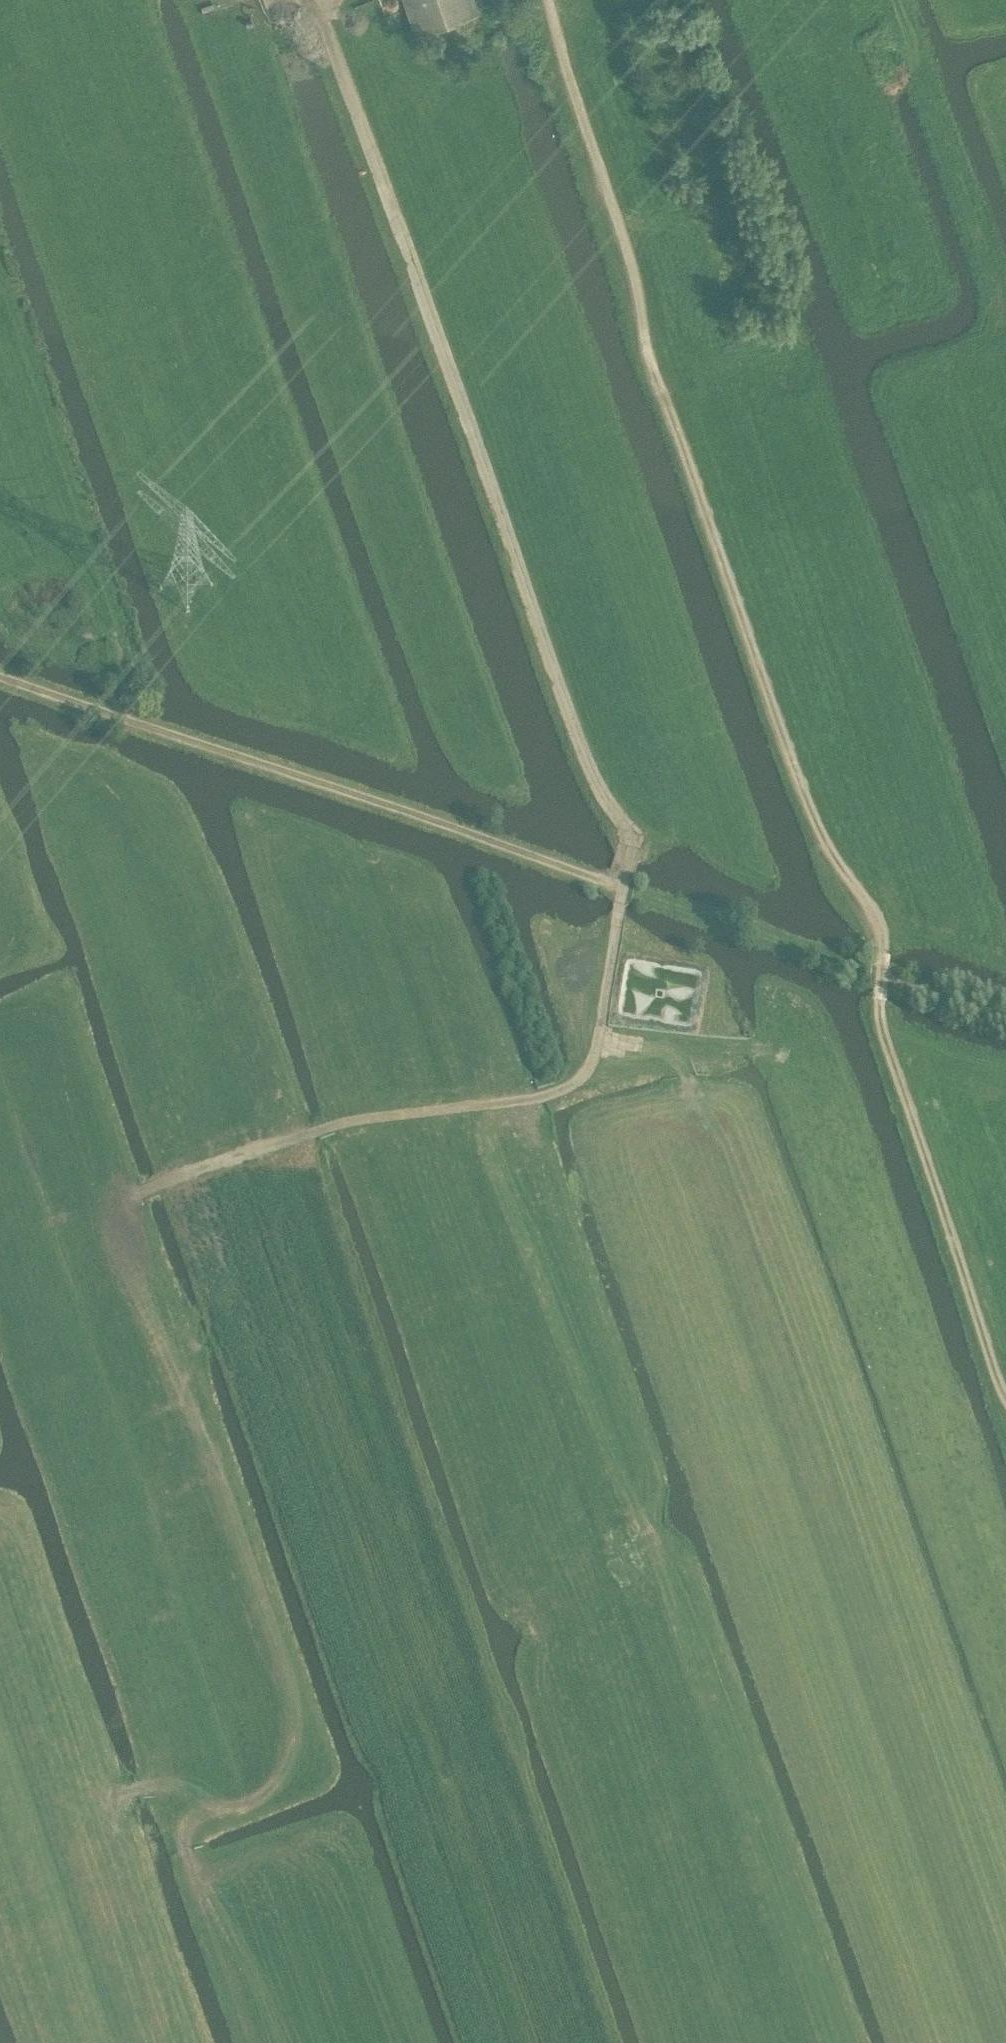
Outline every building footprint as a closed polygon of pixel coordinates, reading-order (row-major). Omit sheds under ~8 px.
[(407,10),(416,34),(429,29),(464,16),(478,11),(475,0),(404,0),(407,10)]
